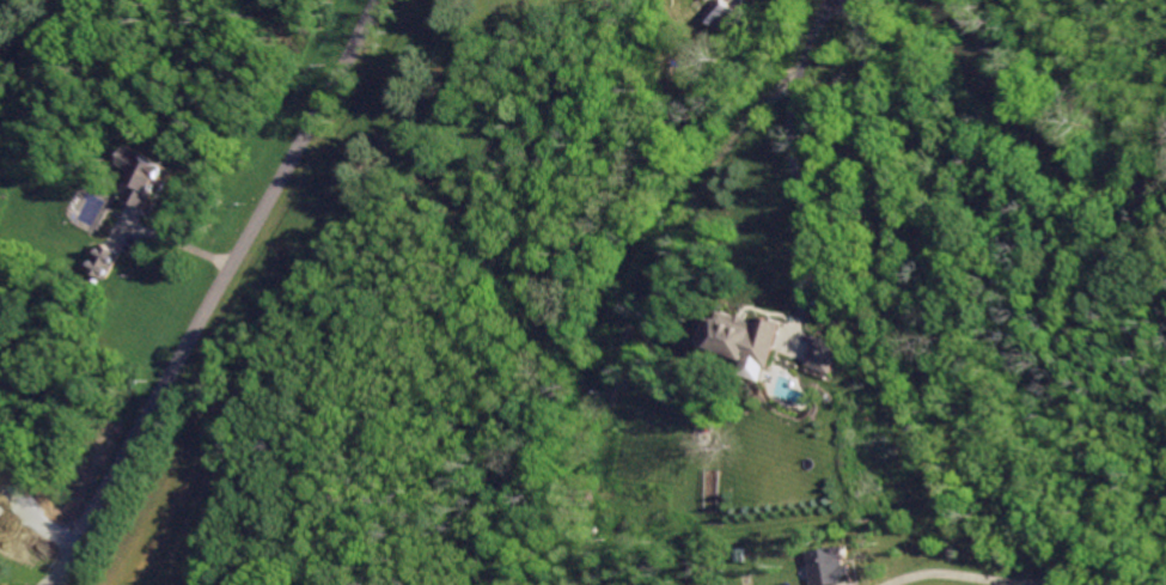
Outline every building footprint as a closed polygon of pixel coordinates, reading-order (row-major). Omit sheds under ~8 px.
[(736,11),(725,0),(716,0),(702,14),(717,29),(736,11)] [(172,166),(134,146),(125,163),(143,172),(129,198),(149,208),(172,166)] [(122,251),(103,243),(91,271),(110,279),(122,251)] [(786,321),(768,315),(766,322),(727,310),(724,319),(713,316),(703,347),(771,368),(786,321)] [(812,363),(838,373),(848,344),(822,335),(812,363)] [(859,563),(854,564),(852,546),(812,550),(816,584),(835,584),(861,582),(859,563)]
